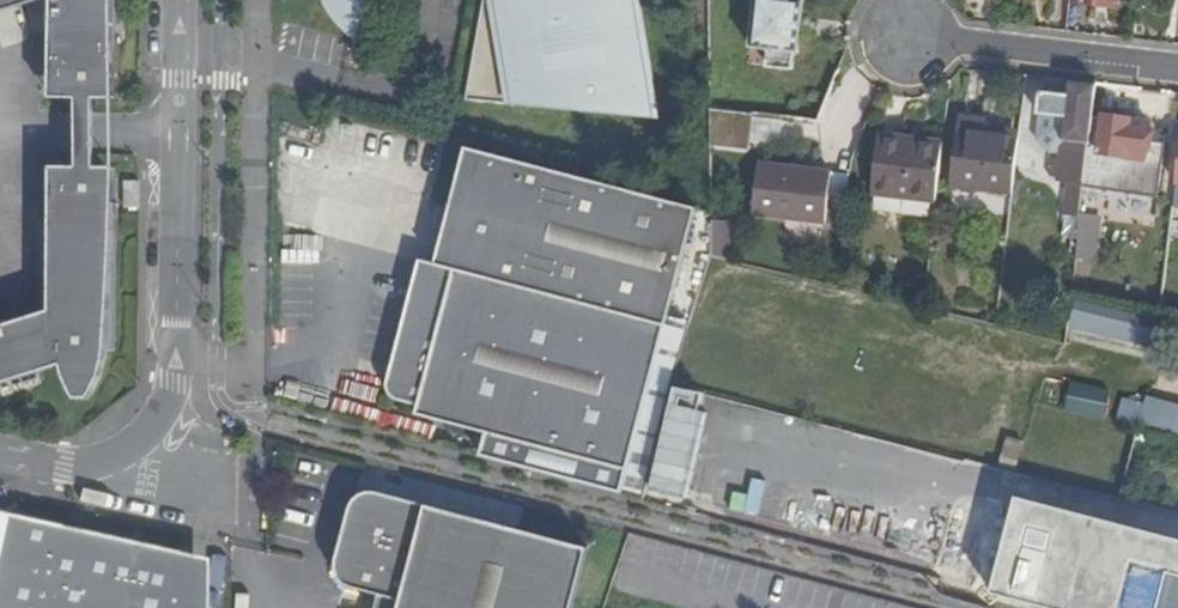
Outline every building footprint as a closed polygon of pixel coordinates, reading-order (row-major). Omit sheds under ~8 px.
[(38,0),(0,0),(0,11),(38,0)] [(115,0),(49,0),(48,61),(56,62),(56,96),(92,98),(102,96),(108,89),(110,83),(111,63),(114,63),(115,0)] [(466,101),(567,111),(566,104),(584,105),(586,113),(655,119),(633,0),(484,0),(466,101)] [(805,0),(803,0),(757,0),(752,49),(772,51),(770,68),(795,71),(796,53),(800,54),(805,0)] [(1118,0),(1077,0),(1077,3),(1117,8),(1118,0)] [(1065,215),(1081,217),(1084,188),(1092,116),(1096,84),(1068,81),(1066,96),(1040,93),(1038,113),(1059,115),(1058,118),(1064,119),(1060,158),(1053,157),(1051,177),(1057,177),(1057,182),(1069,183),(1065,215)] [(713,146),(754,148),(756,112),(714,110),(713,146)] [(785,141),(787,115),(758,114),(757,139),(785,141)] [(1092,116),(1084,188),(1159,198),(1166,143),(1148,141),(1150,123),(1092,116)] [(954,186),(1013,193),(1020,139),(984,134),(985,122),(963,119),(954,186)] [(1021,127),(985,122),(984,134),(1020,139),(1021,127)] [(875,197),(936,204),(943,151),(906,147),(906,139),(882,136),(875,197)] [(943,143),(906,139),(906,147),(943,151),(943,143)] [(664,325),(694,216),(464,151),(433,264),(664,325)] [(852,178),(834,175),(761,164),(755,216),(827,225),(830,209),(848,211),(852,178)] [(57,364),(59,373),(66,391),(72,399),(73,398),(82,398),(83,399),(96,377),(99,366),(102,350),(111,350),(114,202),(111,202),(112,185),(109,175),(103,168),(95,166),(56,166),(56,201),(47,201),(46,309),(0,323),(0,391),(57,364)] [(710,259),(720,260),(731,221),(713,217),(712,221),(712,235),(710,255),(710,259)] [(1081,217),(1076,259),(1092,261),(1095,239),(1090,238),(1092,219),(1081,217)] [(1090,238),(1095,239),(1098,220),(1092,219),(1090,238)] [(661,335),(664,325),(433,264),(422,305),(406,300),(386,373),(382,386),(382,390),(385,398),(388,400),(391,402),(405,407),(412,409),(410,417),(622,477),(661,335)] [(1159,322),(1074,305),(1070,323),(1154,344),(1159,322)] [(1060,334),(1062,322),(1054,321),(1052,333),(1060,334)] [(1067,408),(1104,419),(1112,391),(1076,380),(1067,408)] [(592,551),(443,511),(382,495),(377,494),(368,495),(364,497),(357,503),(353,508),(339,561),(339,572),(341,577),(347,585),(352,588),(404,602),(402,607),(576,607),(592,551)] [(1017,494),(991,593),(1046,607),(1177,607),(1177,538),(1017,494)] [(182,554),(38,520),(4,543),(0,562),(0,607),(170,607),(182,554)] [(890,535),(886,550),(920,559),(924,545),(890,535)]
